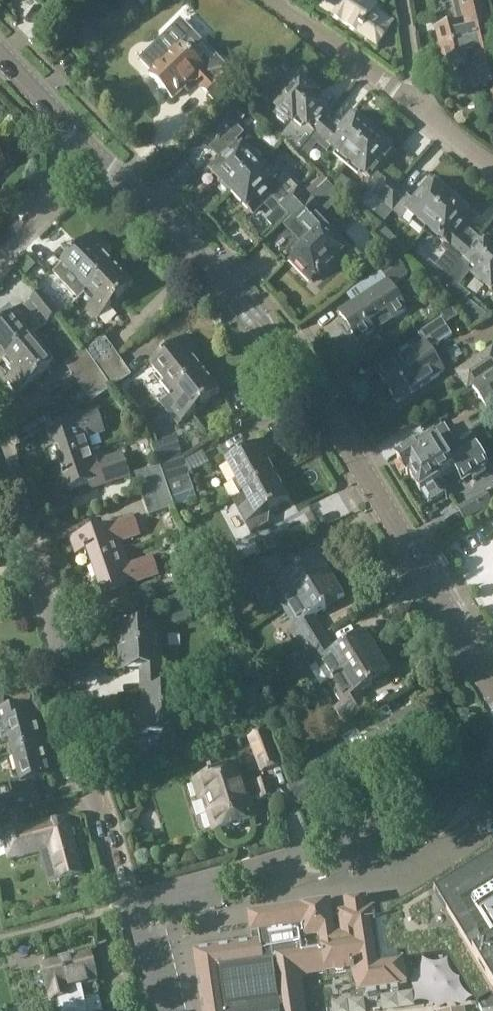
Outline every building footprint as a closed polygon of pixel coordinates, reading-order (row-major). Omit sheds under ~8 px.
[(153,0),(135,0),(143,9),(153,0)] [(369,0),(328,0),(322,9),(378,47),(395,23),(376,10),(378,7),(369,0)] [(441,50),(492,38),(492,31),(490,19),(485,0),(453,0),(457,16),(459,16),(461,24),(436,30),(441,50)] [(193,79),(213,100),(237,78),(194,32),(180,45),(181,46),(150,76),(173,99),(193,79)] [(468,65),(473,90),(492,85),(492,38),(441,50),(446,70),(468,65)] [(54,62),(64,53),(53,42),(43,52),(54,62)] [(277,109),(293,123),(290,126),(300,134),(289,146),(298,153),(310,139),(325,122),(330,115),(313,101),(317,96),(300,82),(277,109)] [(369,94),(364,99),(371,105),(375,99),(369,94)] [(229,114),(241,124),(249,114),(237,105),(229,114)] [(327,153),(331,147),(350,163),(374,134),(353,116),(338,134),(325,122),(310,139),(327,153)] [(227,117),(211,132),(232,153),(212,172),(221,181),(221,186),(226,191),(231,191),(231,192),(259,166),(235,141),(243,134),(227,117)] [(350,163),(369,179),(363,186),(370,192),(358,206),(372,218),(383,205),(397,188),(378,171),(394,151),(374,134),(350,163)] [(271,194),(292,216),(307,200),(290,182),(282,190),(259,166),(231,192),(252,213),(271,194)] [(397,188),(383,205),(402,221),(409,213),(428,229),(453,200),(432,182),(415,202),(397,188)] [(285,226),(305,247),(291,260),(312,282),(343,253),(316,225),(342,199),(327,184),(309,202),(307,200),(292,216),(293,218),(285,226)] [(421,272),(439,287),(472,247),(459,236),(474,218),(453,200),(428,229),(445,243),(440,249),(446,254),(436,267),(430,262),(421,272)] [(397,240),(382,228),(374,236),(389,249),(397,240)] [(62,265),(88,292),(113,267),(102,254),(108,248),(94,234),(62,265)] [(459,286),(471,272),(492,291),(492,252),(479,240),(472,247),(439,287),(459,304),(471,296),(459,286)] [(358,344),(376,333),(371,325),(387,314),(393,322),(408,311),(392,286),(408,276),(399,261),(346,295),(352,304),(338,313),(358,344)] [(88,292),(97,301),(87,310),(98,321),(133,287),(113,267),(88,292)] [(3,361),(34,335),(41,329),(34,320),(41,314),(49,324),(60,315),(42,293),(0,327),(0,357),(3,361)] [(470,327),(457,306),(440,316),(442,320),(419,335),(425,345),(379,375),(398,404),(446,372),(431,350),(452,337),(452,338),(470,327)] [(54,367),(41,350),(45,347),(34,335),(3,361),(14,374),(7,379),(19,395),(54,367)] [(105,337),(85,350),(99,371),(119,357),(105,337)] [(153,366),(175,393),(202,370),(193,359),(200,354),(187,338),(153,366)] [(456,373),(468,390),(492,373),(492,348),(456,373)] [(64,364),(79,385),(99,371),(85,350),(64,364)] [(119,357),(99,371),(113,390),(132,376),(119,357)] [(221,394),(202,370),(175,393),(182,402),(172,410),(183,424),(221,394)] [(92,404),(113,390),(99,371),(79,385),(92,404)] [(472,388),(487,410),(492,406),(492,375),(472,388)] [(56,448),(60,462),(93,451),(88,438),(105,433),(98,410),(74,418),(75,422),(54,429),(49,430),(49,433),(41,435),(46,452),(56,448)] [(437,414),(440,420),(448,416),(444,410),(437,414)] [(403,477),(407,475),(409,478),(425,467),(428,470),(445,458),(444,457),(457,449),(458,448),(445,427),(430,435),(421,440),(420,438),(409,445),(413,452),(398,461),(401,465),(398,467),(398,470),(399,472),(401,474),(403,477)] [(176,438),(153,445),(160,467),(184,460),(176,438)] [(228,463),(244,495),(277,478),(269,463),(277,458),(268,441),(228,463)] [(445,458),(428,470),(425,467),(409,478),(407,479),(414,491),(418,488),(428,504),(442,496),(434,483),(455,470),(459,476),(467,478),(479,470),(480,462),(473,451),(466,448),(459,452),(457,449),(444,457),(445,458)] [(97,465),(93,451),(60,462),(64,475),(63,476),(64,479),(66,478),(70,492),(97,483),(99,488),(131,477),(124,456),(97,465)] [(160,467),(167,486),(175,508),(197,500),(194,492),(195,492),(184,460),(160,467)] [(135,474),(142,495),(167,486),(160,467),(160,466),(135,474)] [(289,502),(277,478),(244,495),(233,501),(251,534),(268,525),(263,516),(289,502)] [(175,508),(167,486),(142,495),(149,517),(175,508)] [(89,552),(94,566),(125,555),(121,543),(142,536),(137,519),(116,526),(115,525),(72,540),(77,554),(86,551),(87,553),(89,552)] [(232,566),(220,544),(198,555),(200,558),(199,559),(208,578),(232,566)] [(103,597),(109,595),(109,594),(136,585),(136,584),(160,575),(155,559),(129,568),(125,555),(94,566),(103,592),(102,593),(103,597)] [(269,588),(282,609),(333,578),(320,557),(289,576),(278,558),(252,574),(263,592),(269,588)] [(188,587),(208,578),(199,559),(174,571),(183,589),(188,587)] [(288,632),(299,650),(325,635),(315,618),(346,599),(333,578),(282,609),(294,628),(288,632)] [(193,619),(185,593),(163,600),(170,622),(174,624),(177,625),(181,624),(193,619)] [(141,669),(142,691),(165,691),(165,690),(163,625),(118,627),(120,660),(114,660),(115,670),(141,669)] [(316,664),(328,685),(379,654),(367,633),(335,652),(325,635),(299,650),(309,667),(316,664)] [(392,674),(379,654),(328,685),(340,704),(334,707),(345,726),(371,711),(361,693),(392,674)] [(15,754),(46,746),(38,716),(29,718),(26,707),(1,713),(1,689),(0,689),(0,728),(2,728),(6,742),(11,741),(15,754)] [(165,690),(165,691),(142,691),(143,724),(137,724),(138,734),(165,733),(165,754),(188,753),(185,689),(165,690)] [(411,708),(387,723),(390,727),(365,742),(383,770),(431,741),(411,708)] [(247,739),(261,774),(282,766),(268,731),(247,739)] [(54,776),(46,746),(15,754),(21,780),(12,782),(15,795),(2,797),(5,811),(41,803),(38,790),(36,780),(54,776)] [(204,800),(215,833),(257,820),(251,801),(247,802),(236,767),(194,780),(201,801),(204,800)] [(320,799),(310,774),(288,783),(298,808),(320,799)] [(272,796),(267,780),(256,783),(261,799),(272,796)] [(59,882),(85,875),(69,820),(29,830),(22,808),(0,814),(0,818),(11,859),(50,850),(59,882)] [(195,952),(203,1010),(305,1010),(300,976),(326,972),(326,975),(352,971),(352,974),(356,974),(359,995),(364,994),(365,997),(369,1001),(377,1000),(381,995),(380,992),(389,991),(393,993),(398,992),(400,989),(407,988),(405,980),(408,977),(407,971),(404,969),(403,961),(399,961),(399,958),(427,954),(428,956),(435,955),(435,953),(437,953),(440,953),(442,954),(445,955),(448,957),(450,959),(451,961),(452,962),(451,962),(455,969),(456,968),(467,986),(466,987),(473,1000),(475,999),(478,1005),(477,1006),(479,1009),(479,1008),(481,1010),(492,1010),(492,852),(412,900),(418,910),(376,923),(375,912),(367,913),(366,902),(346,905),(348,915),(332,918),(330,905),(250,917),(253,944),(195,952)] [(89,891),(72,895),(74,906),(92,902),(89,891)] [(100,998),(85,1001),(81,987),(97,983),(90,955),(44,967),(45,974),(41,975),(39,978),(41,985),(44,987),(48,986),(52,1002),(58,1000),(60,1006),(54,1007),(50,1006),(46,1005),(42,1006),(38,1007),(35,1010),(34,1010),(103,1010),(100,998)]
